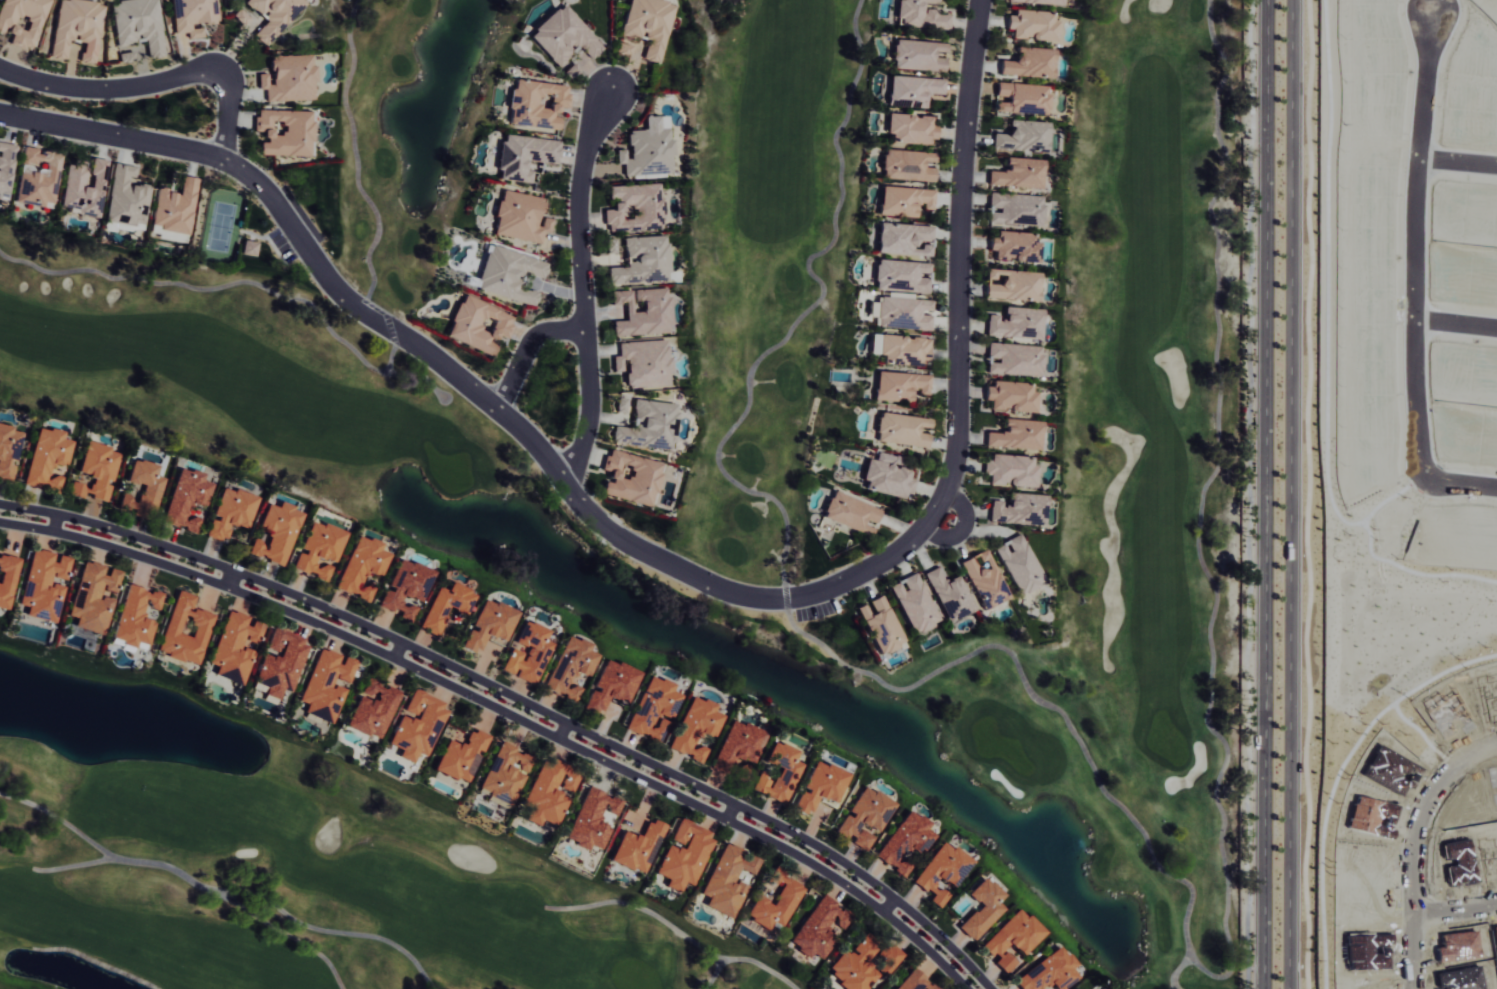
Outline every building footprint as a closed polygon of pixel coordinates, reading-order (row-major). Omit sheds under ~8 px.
[(48,0),(0,0),(0,1),(0,33),(4,34),(4,32),(12,35),(10,43),(32,50),(48,0)] [(66,59),(69,38),(77,39),(76,42),(83,42),(80,62),(94,64),(102,3),(79,0),(57,0),(50,57),(66,59)] [(116,45),(146,41),(148,57),(164,55),(156,0),(123,0),(109,2),(116,45)] [(174,34),(188,32),(188,39),(204,37),(203,28),(193,28),(192,24),(218,22),(216,0),(170,0),(174,34)] [(306,2),(304,0),(246,0),(244,2),(264,20),(251,33),(265,45),(306,2)] [(661,0),(626,0),(619,35),(644,40),(640,59),(659,63),(672,2),(661,0)] [(950,14),(934,13),(935,9),(923,8),(924,3),(937,3),(937,0),(897,0),(895,26),(949,29),(950,14)] [(602,48),(561,3),(527,34),(555,66),(577,46),(589,59),(602,48)] [(1053,12),(1008,10),(1007,29),(1013,29),(1012,38),(1057,40),(1058,21),(1053,20),(1053,12)] [(945,55),(946,55),(947,42),(894,40),(893,69),(945,71),(945,55)] [(631,45),(616,43),(614,52),(629,55),(631,45)] [(1055,49),(1017,47),(1016,61),(1000,60),(1000,75),(1053,78),(1055,49)] [(314,100),(313,54),(270,56),(271,84),(268,84),(267,73),(258,74),(258,89),(265,89),(266,101),(314,100)] [(888,106),(910,107),(910,100),(917,100),(917,108),(925,108),(925,93),(944,94),(945,78),(890,76),(888,106)] [(559,129),(560,117),(556,117),(557,107),(567,108),(569,85),(512,79),(508,124),(559,129)] [(1050,85),(997,82),(996,96),(1008,97),(1007,102),(995,102),(995,111),(1048,115),(1050,85)] [(259,154),(311,156),(312,111),(256,109),(255,131),(262,131),(262,140),(259,140),(259,154)] [(932,116),(887,114),(886,133),(891,133),(891,142),(937,144),(937,125),(931,125),(932,116)] [(673,173),(671,138),(669,138),(668,115),(645,116),(646,130),(627,131),(629,158),(626,158),(625,149),(616,150),(617,164),(623,163),(624,175),(673,173)] [(1049,122),(1010,120),(1010,134),(994,133),(993,149),(1047,152),(1049,122)] [(561,141),(501,134),(497,170),(500,170),(499,179),(531,183),(532,171),(525,170),(526,160),(558,164),(561,141)] [(0,142),(0,198),(7,199),(15,144),(0,142)] [(52,203),(60,154),(40,151),(40,149),(23,146),(21,164),(37,167),(36,172),(18,170),(14,202),(41,206),(42,201),(52,203)] [(882,179),(934,181),(934,168),(922,167),(923,162),(935,163),(935,152),(883,150),(882,179)] [(107,160),(92,157),(89,174),(92,174),(90,188),(83,186),(86,167),(66,163),(58,209),(97,216),(107,160)] [(1042,188),(1044,159),(1007,157),(1006,171),(989,170),(988,185),(1042,188)] [(103,220),(141,227),(149,185),(133,182),(136,166),(113,163),(103,220)] [(149,227),(186,234),(196,178),(182,176),(178,194),(165,192),(166,188),(156,187),(149,227)] [(608,186),(609,200),(612,200),(613,209),(605,209),(607,232),(663,228),(660,183),(608,186)] [(935,190),(881,186),(879,215),(915,217),(916,203),(923,204),(923,209),(933,210),(935,190)] [(493,234),(541,244),(543,232),(550,233),(553,219),(540,217),(544,198),(501,189),(496,215),(497,216),(493,234)] [(987,223),(1041,227),(1044,196),(990,192),(987,223)] [(933,227),(879,222),(876,253),(930,258),(933,227)] [(989,250),(995,251),(995,260),(1040,262),(1040,242),(1032,242),(1032,233),(990,232),(989,250)] [(624,237),(625,264),(608,264),(608,283),(668,281),(667,236),(624,237)] [(241,254),(256,257),(258,242),(244,240),(241,254)] [(548,263),(490,244),(476,288),(534,308),(539,293),(517,286),(522,272),(543,279),(548,263)] [(930,263),(876,260),(874,290),(928,293),(929,278),(920,277),(920,273),(929,273),(930,263)] [(1040,272),(987,269),(987,276),(1002,277),(1002,285),(986,284),(985,298),(1039,301),(1040,272)] [(613,336),(670,333),(668,288),(634,289),(635,302),(642,301),(642,312),(632,312),(631,290),(612,291),(612,304),(625,303),(626,320),(613,321),(613,336)] [(445,336),(491,356),(496,344),(494,343),(498,334),(506,337),(515,316),(463,294),(445,336)] [(931,330),(932,313),(932,300),(889,297),(877,297),(876,303),(870,302),(869,317),(875,317),(874,327),(931,330)] [(987,336),(1041,338),(1042,308),(1005,307),(1004,321),(1000,321),(1000,315),(988,314),(987,336)] [(929,338),(870,335),(869,354),(883,355),(883,364),(921,366),(921,360),(928,360),(929,338)] [(618,342),(619,356),(613,356),(613,370),(625,370),(626,389),(671,387),(668,340),(618,342)] [(1042,346),(989,342),(987,360),(988,360),(987,373),(1040,377),(1042,346)] [(929,395),(929,374),(876,372),(875,401),(911,402),(912,389),(919,389),(919,394),(929,395)] [(1035,392),(1031,392),(1031,384),(986,382),(985,400),(991,400),(991,410),(1035,412),(1035,392)] [(615,411),(625,413),(627,399),(618,397),(615,411)] [(677,404),(634,399),(631,428),(614,426),(612,443),(672,449),(677,404)] [(927,447),(929,431),(930,431),(931,419),(879,412),(875,441),(927,447)] [(986,432),(985,447),(1039,450),(1040,421),(1004,419),(1003,433),(986,432)] [(8,481),(12,463),(13,464),(20,430),(0,425),(0,479),(8,481)] [(21,485),(56,493),(60,479),(45,476),(48,464),(63,467),(69,441),(60,439),(61,432),(34,426),(21,485)] [(76,473),(91,477),(89,487),(69,482),(66,495),(82,499),(82,496),(106,502),(110,484),(111,484),(120,450),(84,442),(76,473)] [(663,463),(608,449),(603,470),(610,472),(608,480),(605,480),(601,495),(651,507),(663,463)] [(866,458),(862,480),(866,481),(865,488),(911,499),(915,479),(910,478),(911,470),(893,466),(895,456),(877,452),(876,460),(866,458)] [(1034,487),(1036,466),(1031,465),(1031,457),(984,455),(983,475),(989,475),(989,485),(1034,487)] [(158,466),(132,458),(125,481),(142,486),(137,502),(155,508),(164,478),(155,475),(158,466)] [(204,508),(212,483),(202,480),(204,474),(179,467),(162,522),(196,533),(199,520),(186,516),(190,503),(204,508)] [(258,497),(223,486),(213,518),(212,517),(206,536),(225,542),(231,523),(247,529),(258,497)] [(881,509),(832,490),(822,517),(871,536),(881,509)] [(1044,495),(1008,493),(1008,506),(1002,506),(1002,501),(991,500),(990,522),(1043,524),(1044,495)] [(284,565),(303,511),(280,503),(278,507),(268,503),(259,527),(271,531),(267,542),(254,538),(249,553),(284,565)] [(346,532),(312,520),(301,551),(299,550),(292,569),(327,581),(332,568),(316,563),(319,557),(335,563),(346,532)] [(336,590),(367,601),(371,590),(359,586),(365,571),(380,577),(388,553),(379,550),(381,544),(356,534),(336,590)] [(994,547),(1019,596),(1046,582),(1021,534),(994,547)] [(53,623),(61,586),(48,583),(50,576),(65,580),(70,558),(54,554),(30,548),(17,605),(24,607),(22,616),(53,623)] [(962,562),(984,610),(1008,599),(985,550),(974,555),(975,556),(962,562)] [(5,610),(17,559),(0,555),(0,609),(5,610)] [(432,571),(399,558),(387,588),(385,587),(378,605),(400,614),(398,618),(410,623),(416,608),(401,603),(404,596),(419,602),(432,571)] [(101,634),(110,599),(98,596),(100,588),(114,592),(119,571),(105,567),(106,566),(81,560),(67,616),(74,617),(71,627),(101,634)] [(959,575),(944,582),(938,567),(924,573),(946,623),(975,611),(959,575)] [(911,634),(938,622),(917,572),(889,585),(911,634)] [(419,629),(437,636),(448,608),(463,614),(472,591),(449,582),(446,590),(435,586),(419,629)] [(110,640),(133,647),(134,642),(145,645),(152,621),(139,618),(143,604),(157,608),(161,594),(125,584),(110,640)] [(155,653),(196,666),(212,614),(191,608),(195,596),(175,590),(155,653)] [(878,655),(904,643),(882,594),(869,601),(874,612),(869,614),(864,604),(856,607),(878,655)] [(516,612),(483,598),(470,628),(469,627),(461,647),(478,654),(486,635),(503,642),(516,612)] [(241,685),(252,651),(240,647),(243,639),(257,644),(263,626),(248,621),(249,617),(226,609),(207,664),(215,666),(212,675),(241,685)] [(551,643),(545,640),(548,630),(522,620),(514,643),(527,648),(524,654),(509,648),(501,670),(514,675),(514,677),(535,685),(551,643)] [(309,640),(273,628),(266,647),(281,652),(279,659),(262,653),(252,682),(265,687),(262,695),(277,700),(281,688),(291,692),(309,640)] [(544,688),(575,701),(582,685),(575,682),(579,673),(589,677),(598,655),(589,651),(592,645),(567,634),(544,688)] [(344,688),(332,684),(335,677),(350,683),(358,660),(343,655),(343,656),(319,647),(299,702),(306,704),(303,713),(332,723),(344,688)] [(641,671),(606,658),(594,688),(592,688),(585,707),(602,714),(609,697),(628,704),(641,671)] [(659,742),(678,693),(672,691),(674,685),(648,675),(627,730),(659,742)] [(346,726),(380,741),(401,692),(388,686),(387,688),(368,680),(361,695),(360,694),(346,726)] [(448,705),(413,691),(403,714),(401,713),(388,744),(401,749),(398,757),(413,763),(418,752),(427,756),(448,705)] [(668,749),(701,762),(706,750),(692,745),(696,733),(712,739),(722,715),(713,711),(715,705),(690,695),(668,749)] [(751,765),(765,732),(730,718),(709,767),(717,771),(719,766),(730,770),(735,758),(751,765)] [(434,769),(468,784),(480,754),(482,754),(489,737),(471,729),(464,745),(447,738),(434,769)] [(479,790),(513,803),(525,772),(527,773),(533,758),(515,751),(516,747),(501,741),(494,758),(492,757),(479,790)] [(749,790),(784,804),(800,764),(793,761),(797,751),(771,741),(763,762),(776,768),(771,781),(756,775),(749,790)] [(566,765),(543,756),(524,805),(530,808),(525,820),(539,826),(542,820),(556,826),(568,797),(555,792),(566,765)] [(791,809),(808,817),(817,797),(834,804),(847,774),(814,760),(801,790),(800,789),(791,809)] [(578,772),(566,769),(561,790),(573,793),(578,772)] [(895,804),(863,786),(847,814),(845,813),(834,833),(846,839),(846,838),(866,850),(874,835),(876,836),(895,804)] [(622,800),(586,787),(566,840),(586,848),(588,845),(599,849),(608,826),(597,822),(603,809),(616,814),(622,800)] [(875,858),(905,878),(912,868),(899,860),(906,849),(918,857),(933,834),(927,830),(930,824),(907,809),(875,858)] [(608,861),(643,875),(664,825),(648,818),(640,839),(620,830),(608,861)] [(653,874),(666,879),(663,887),(678,893),(682,882),(692,886),(713,835),(677,820),(669,841),(683,846),(681,851),(665,844),(653,874)] [(913,883),(932,896),(928,901),(939,909),(948,895),(935,886),(939,879),(954,889),(972,861),(942,840),(913,883)] [(730,919),(745,887),(732,881),(738,869),(752,875),(759,861),(742,854),(743,851),(723,842),(699,894),(706,898),(702,906),(730,919)] [(783,928),(803,884),(772,870),(767,881),(780,887),(772,904),(754,896),(744,918),(767,929),(770,922),(783,928)] [(958,928),(973,942),(1004,909),(998,902),(1004,896),(984,877),(968,894),(980,905),(958,928)] [(788,944),(808,957),(810,953),(820,959),(833,940),(825,936),(829,930),(838,935),(851,914),(819,894),(788,944)] [(1022,956),(1045,933),(1019,908),(982,946),(997,961),(994,963),(1005,974),(1016,963),(1004,951),(1010,944),(1022,956)] [(877,975),(865,964),(878,948),(863,935),(849,952),(845,948),(825,972),(846,988),(866,988),(877,975)] [(879,961),(874,966),(885,976),(903,955),(889,942),(875,957),(879,961)] [(1021,988),(1042,988),(1050,983),(1054,988),(1057,988),(1077,976),(1072,969),(1075,967),(1062,947),(1014,979),(1021,988)] [(911,968),(895,988),(938,988),(911,968)]
